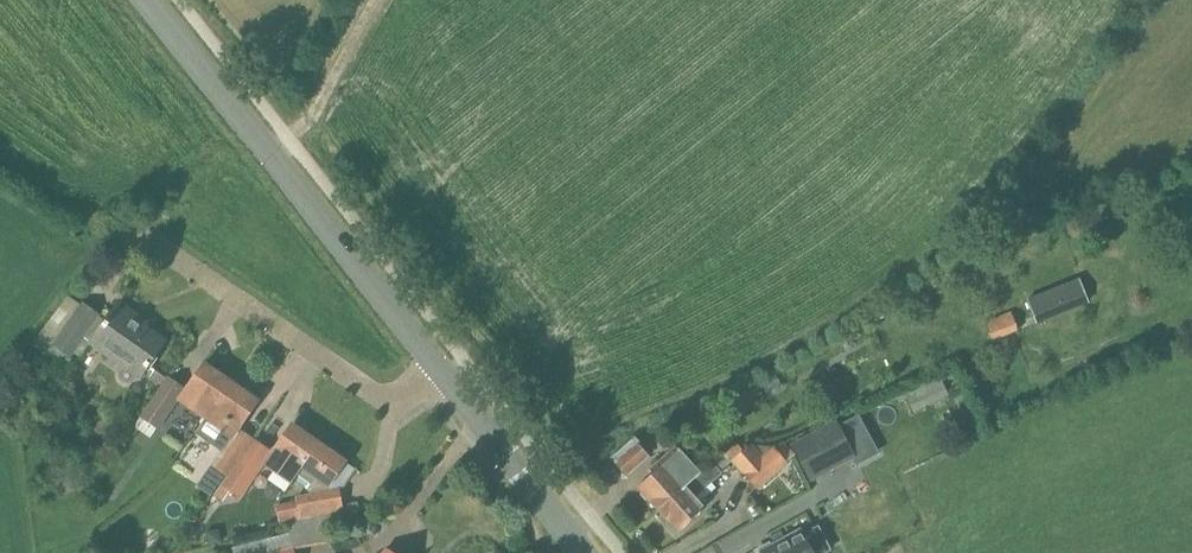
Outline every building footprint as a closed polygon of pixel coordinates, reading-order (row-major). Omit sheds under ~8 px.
[(1088,303),(1079,279),(1027,300),(1035,323),(1088,303)] [(82,303),(60,335),(53,344),(55,345),(49,353),(62,362),(67,354),(69,356),(83,334),(91,340),(90,342),(122,364),(124,360),(141,372),(139,376),(141,377),(147,368),(149,370),(152,365),(150,364),(155,357),(153,356),(164,340),(132,318),(135,315),(117,303),(105,320),(97,315),(98,314),(82,303)] [(984,321),(991,340),(1018,329),(1010,311),(984,321)] [(185,391),(183,390),(183,389),(167,378),(141,417),(156,428),(177,398),(205,418),(209,414),(215,405),(230,381),(204,363),(185,391)] [(166,378),(154,370),(150,375),(163,384),(166,378)] [(938,374),(903,391),(913,411),(948,395),(938,374)] [(238,427),(257,400),(230,381),(215,405),(209,414),(205,418),(232,437),(212,465),(224,474),(251,436),(238,427)] [(849,440),(867,431),(858,414),(840,424),(849,440)] [(840,424),(838,420),(792,444),(811,482),(857,457),(849,440),(840,424)] [(292,424),(265,464),(292,482),(297,475),(297,474),(318,443),(292,424)] [(242,486),(251,472),(268,448),(253,438),(227,476),(242,486)] [(617,461),(628,474),(649,456),(633,438),(613,456),(617,461)] [(297,475),(311,484),(307,490),(311,493),(310,494),(295,496),(296,502),(276,506),(278,521),(343,510),(339,489),(331,490),(329,483),(345,461),(318,443),(297,474),(297,475)] [(757,489),(788,461),(774,446),(762,456),(750,443),(732,459),(757,489)] [(659,469),(639,487),(642,491),(642,495),(645,499),(650,499),(658,509),(699,472),(676,447),(673,450),(673,449),(654,467),(655,468),(657,466),(659,469)] [(705,508),(695,496),(720,473),(712,464),(701,472),(700,471),(699,472),(658,509),(668,520),(667,523),(671,528),(676,528),(678,531),(705,508)] [(828,552),(815,528),(803,535),(800,531),(762,551),(763,552),(825,552),(828,552)] [(289,534),(252,543),(255,552),(294,552),(289,534)]
